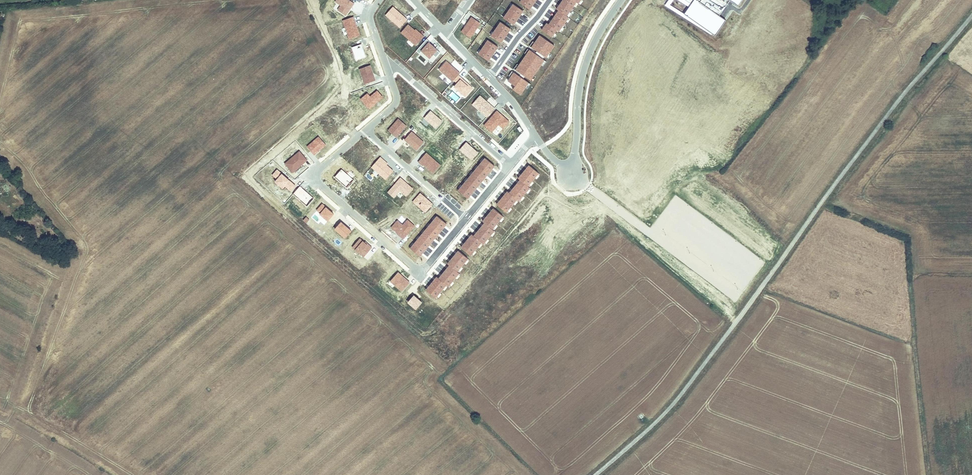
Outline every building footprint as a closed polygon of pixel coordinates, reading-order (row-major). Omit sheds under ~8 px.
[(351,0),(336,0),(335,1),(341,5),(338,9),(347,15),(355,3),(351,0)] [(520,3),(530,9),(536,0),(522,0),(520,3)] [(557,9),(561,12),(551,26),(547,23),(542,30),(550,36),(555,29),(559,31),(569,17),(567,16),(576,2),(578,4),(581,0),(563,0),(557,9)] [(667,5),(711,35),(713,33),(716,35),(726,21),(718,16),(729,0),(671,0),(667,5)] [(513,4),(504,18),(514,25),(523,11),(513,4)] [(393,7),(386,15),(400,28),(407,20),(393,7)] [(355,17),(343,21),(349,39),(361,35),(355,17)] [(481,23),(472,17),(461,32),(470,38),(481,23)] [(501,22),(491,36),(501,43),(511,29),(501,22)] [(408,24),(401,32),(416,46),(424,37),(421,34),(420,35),(415,30),(408,24)] [(516,70),(531,80),(544,60),(543,59),(544,56),(546,58),(555,46),(540,36),(532,47),(541,54),(539,56),(530,50),(516,70)] [(427,39),(416,51),(420,54),(422,51),(430,58),(433,55),(436,57),(440,53),(429,43),(430,42),(427,39)] [(498,47),(487,40),(478,54),(489,61),(498,47)] [(362,44),(352,47),(357,61),(367,57),(362,44)] [(439,69),(453,81),(460,73),(446,61),(439,69)] [(371,65),(359,69),(365,85),(377,81),(371,65)] [(520,95),(529,83),(514,73),(508,81),(515,86),(513,89),(520,95)] [(462,79),(458,75),(454,80),(457,83),(454,87),(465,97),(473,88),(469,85),(468,86),(461,80),(462,79)] [(384,97),(378,90),(371,96),(368,93),(361,99),(370,109),(384,97)] [(472,104),(487,117),(494,108),(480,96),(472,104)] [(444,121),(431,110),(424,118),(437,129),(444,121)] [(497,111),(485,125),(493,133),(500,125),(503,128),(509,122),(497,111)] [(407,126),(398,118),(388,130),(397,138),(407,126)] [(424,142),(412,132),(404,140),(416,151),(424,142)] [(327,145),(319,136),(307,147),(315,156),(327,145)] [(479,153),(466,142),(459,150),(472,161),(479,153)] [(308,161),(299,151),(284,163),(293,173),(308,161)] [(442,165),(426,152),(418,162),(434,175),(442,165)] [(388,162),(380,156),(371,168),(386,180),(394,170),(388,165),(388,162)] [(495,166),(485,157),(458,190),(469,198),(495,166)] [(540,173),(529,165),(519,177),(520,181),(510,192),(507,191),(497,204),(507,212),(517,201),(520,204),(533,188),(530,186),(540,173)] [(297,186),(277,169),(272,175),(277,179),(274,182),(283,189),(286,186),(292,192),(297,186)] [(355,180),(342,169),(335,177),(347,188),(355,180)] [(400,191),(407,197),(414,189),(400,177),(388,192),(394,198),(400,191)] [(315,198),(300,186),(293,194),(307,207),(315,198)] [(433,204),(420,192),(412,201),(425,213),(433,204)] [(333,214),(322,204),(316,210),(327,221),(333,214)] [(504,217),(493,209),(484,220),(486,222),(475,236),(472,233),(460,248),(471,257),(481,244),(484,246),(496,231),(494,230),(504,217)] [(447,224),(436,215),(410,248),(421,257),(447,224)] [(414,225),(407,220),(404,225),(397,219),(390,228),(403,239),(414,225)] [(352,231),(342,221),(335,229),(345,239),(352,231)] [(372,247),(360,237),(352,247),(363,257),(372,247)] [(469,259),(458,250),(447,263),(449,265),(439,278),(436,276),(426,289),(437,298),(447,285),(450,288),(461,274),(458,272),(469,259)] [(411,283),(399,272),(389,282),(402,293),(411,283)] [(424,302),(414,295),(408,303),(417,310),(424,302)]
